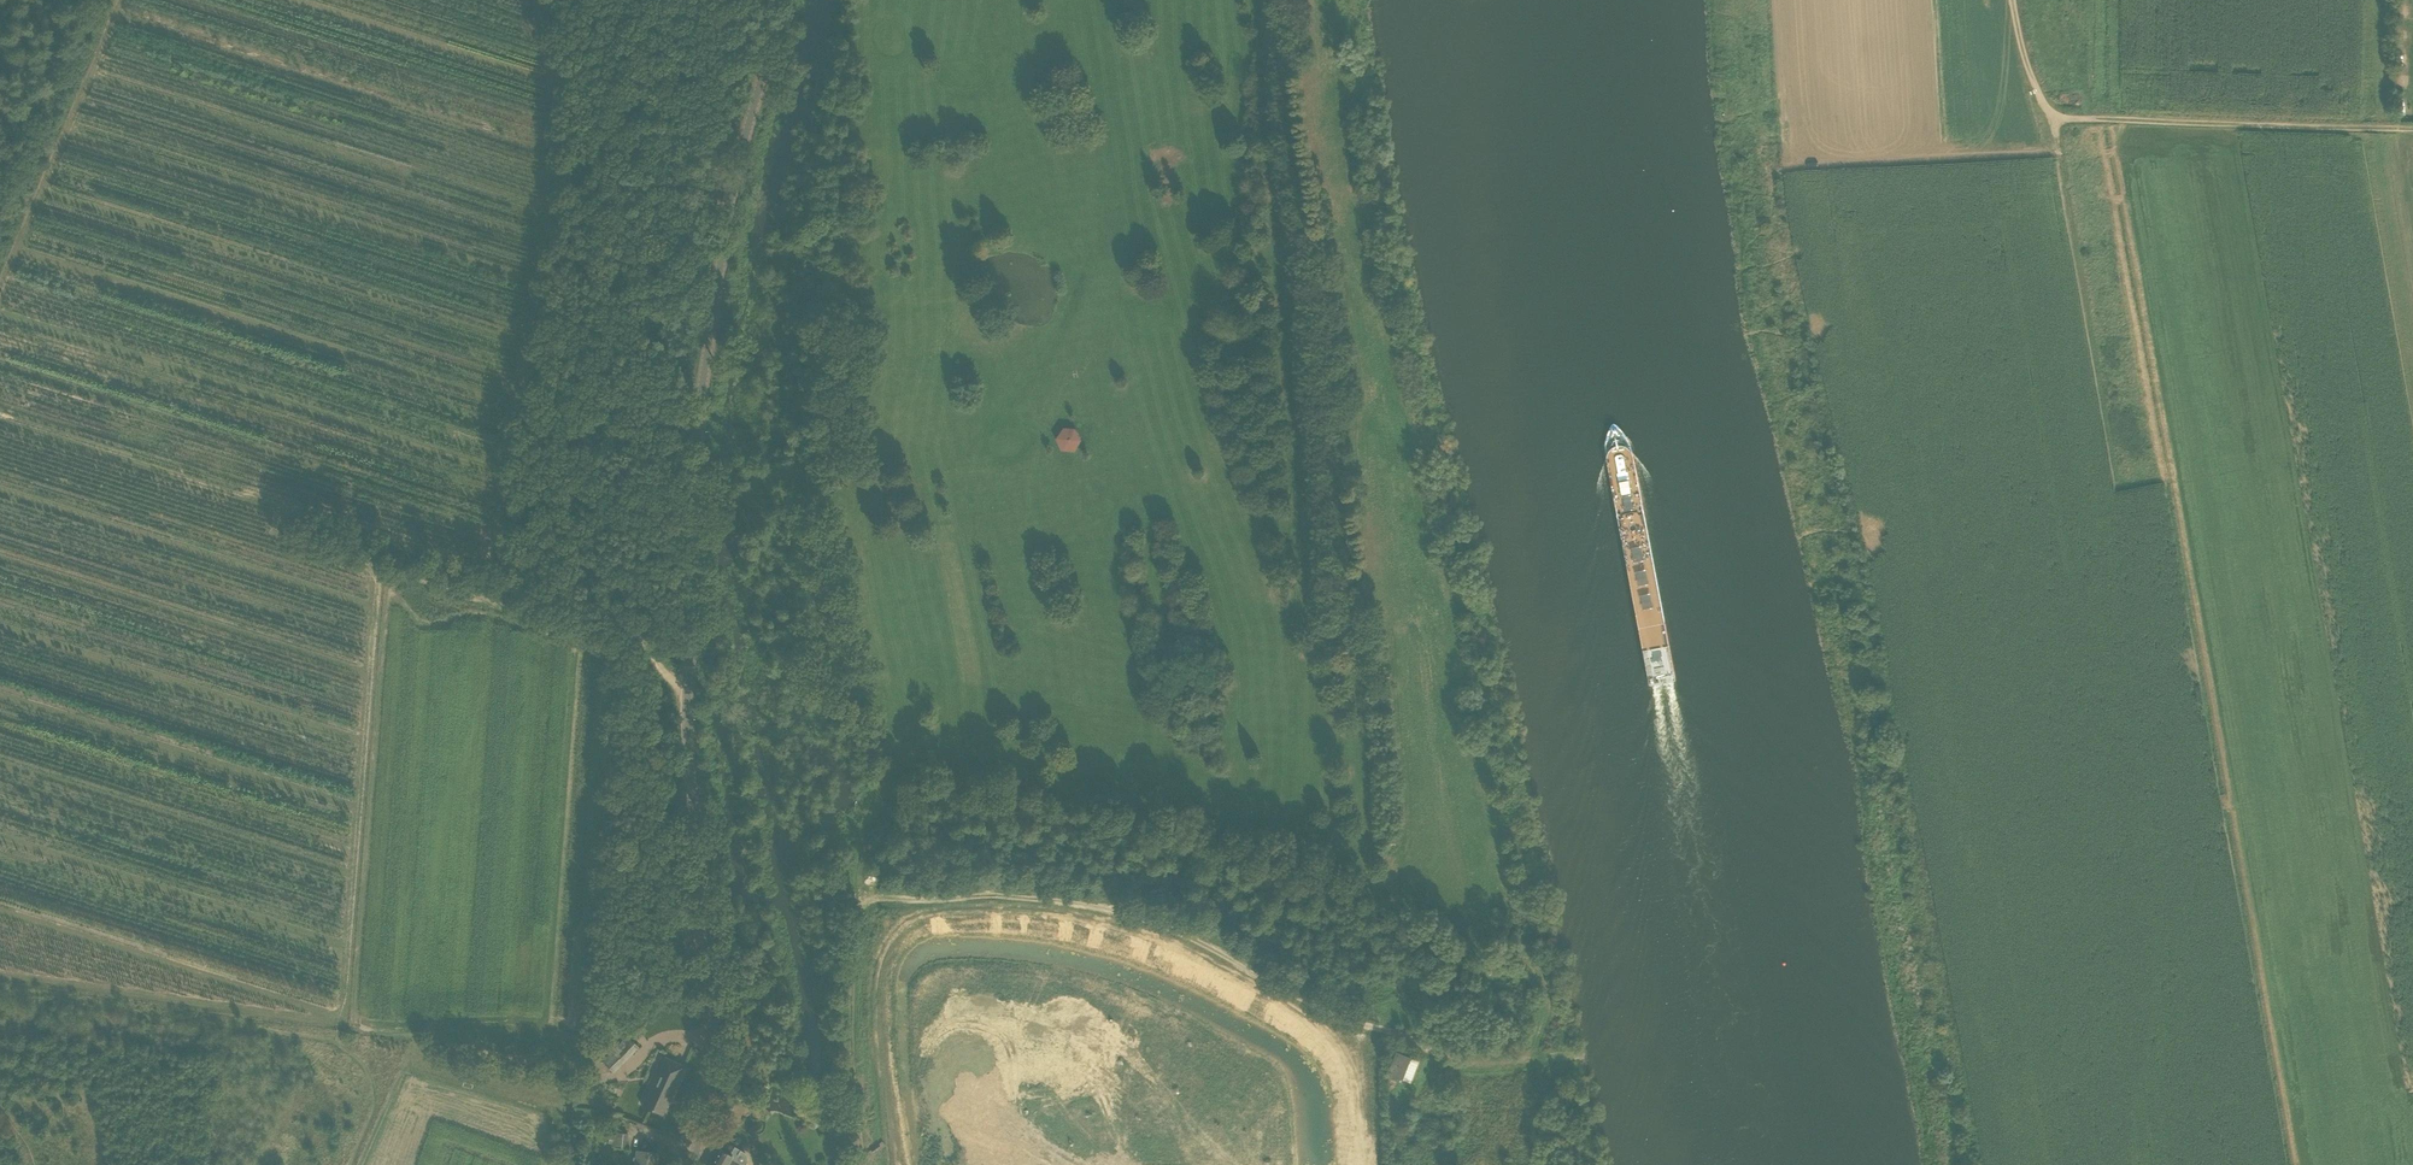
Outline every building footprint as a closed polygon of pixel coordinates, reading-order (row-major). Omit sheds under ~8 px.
[(1059,427),(1058,450),(1079,451),(1080,427),(1059,427)] [(602,1060),(613,1072),(638,1046),(627,1035),(602,1060)] [(1389,1075),(1413,1081),(1420,1058),(1395,1052),(1389,1075)] [(652,1084),(642,1105),(662,1115),(685,1066),(662,1056),(654,1072),(664,1077),(659,1087),(652,1084)] [(610,1132),(609,1143),(613,1143),(613,1147),(626,1148),(628,1133),(610,1132)] [(735,1147),(730,1155),(720,1149),(712,1164),(739,1164),(740,1163),(744,1164),(746,1161),(746,1158),(745,1156),(744,1154),(741,1151),(735,1147)] [(658,1153),(637,1150),(635,1164),(657,1164),(658,1153)]
